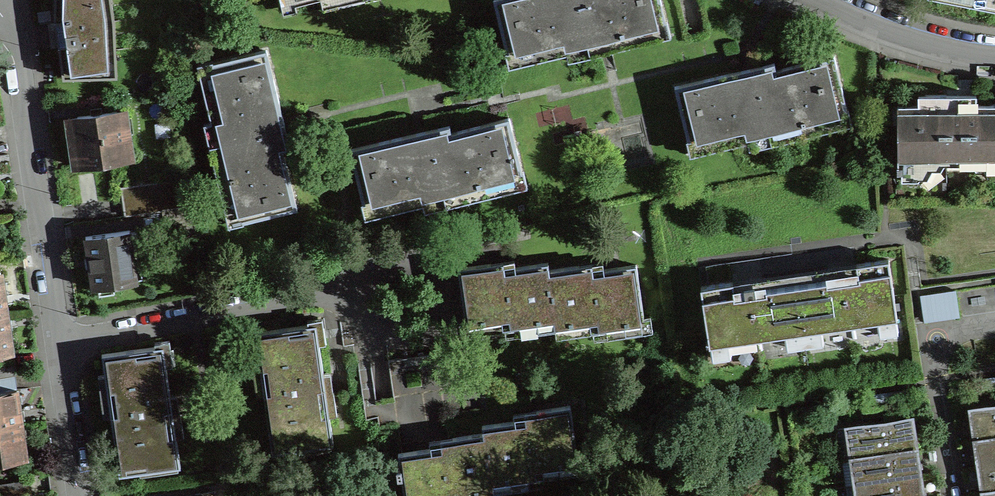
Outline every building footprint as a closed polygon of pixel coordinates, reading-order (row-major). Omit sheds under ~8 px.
[(100,77),(98,63),(116,60),(114,21),(111,0),(54,0),(54,16),(55,22),(51,23),(52,35),(54,47),(58,47),(63,78),(100,77)] [(507,58),(563,45),(564,52),(667,27),(660,0),(494,0),(507,58)] [(290,148),(266,49),(207,63),(220,118),(213,120),(237,222),(263,216),(297,208),(283,150),(290,148)] [(776,69),(774,62),(750,68),(674,86),(689,146),(744,132),(746,140),(848,115),(834,55),(776,69)] [(956,104),(946,104),(946,95),(918,95),(918,105),(897,105),(898,165),(897,165),(897,172),(901,172),(901,180),(918,180),(926,166),(926,165),(991,165),(991,166),(994,173),(994,104),(956,104)] [(116,111),(68,118),(70,129),(75,166),(131,158),(127,134),(120,135),(116,111)] [(440,197),(523,177),(509,118),(451,132),(449,124),(349,148),(364,208),(419,195),(421,202),(440,197)] [(124,196),(127,216),(164,210),(192,206),(190,186),(124,196)] [(168,236),(196,232),(192,206),(164,210),(168,236)] [(136,282),(129,230),(85,237),(88,260),(93,288),(136,282)] [(897,318),(888,259),(856,264),(858,279),(827,283),(827,280),(795,285),(765,289),(766,292),(756,294),(754,285),(743,286),(745,295),(735,297),(733,282),(700,286),(709,346),(711,345),(713,358),(730,355),(728,343),(786,335),(787,347),(822,342),(820,329),(878,321),(880,333),(897,331),(895,319),(897,318)] [(503,323),(504,331),(553,324),(549,269),(548,262),(504,268),(504,266),(496,267),(492,267),(491,262),(457,267),(466,329),(503,323)] [(580,270),(579,265),(549,269),(553,324),(554,331),(591,326),(592,333),(645,326),(636,264),(593,271),(592,268),(585,269),(580,270)] [(921,294),(924,321),(960,316),(956,289),(921,294)] [(11,352),(7,321),(5,312),(0,313),(0,353),(11,352)] [(333,392),(326,393),(324,381),(316,323),(254,332),(260,373),(253,374),(256,395),(263,394),(272,453),(302,448),(301,445),(329,441),(329,445),(333,444),(329,415),(336,414),(333,392)] [(171,403),(163,345),(101,354),(107,395),(100,396),(103,417),(110,416),(119,475),(149,470),(148,466),(176,463),(176,466),(180,466),(176,437),(183,436),(180,414),(173,415),(171,403)] [(14,374),(12,358),(0,360),(0,376),(14,374)] [(21,423),(17,396),(14,374),(0,376),(0,426),(21,423)] [(483,432),(494,486),(543,479),(542,471),(579,466),(570,405),(536,410),(536,413),(532,414),(532,415),(525,416),(525,419),(516,420),(482,425),(483,432)] [(971,409),(973,422),(975,440),(994,438),(994,405),(971,409)] [(852,459),(916,449),(913,431),(911,417),(847,427),(852,459)] [(26,457),(22,430),(21,423),(0,426),(0,461),(26,457)] [(453,442),(441,443),(441,446),(430,447),(398,452),(400,467),(396,467),(397,476),(401,476),(404,495),(477,495),(495,493),(494,486),(483,432),(452,437),(453,442)] [(994,464),(994,438),(975,440),(977,451),(979,466),(994,464)] [(916,449),(852,459),(855,484),(920,475),(917,457),(916,449)] [(994,490),(994,464),(979,466),(980,474),(983,492),(994,490)] [(855,484),(857,495),(923,495),(921,482),(920,475),(855,484)] [(0,484),(0,495),(32,495),(29,480),(0,484)]
